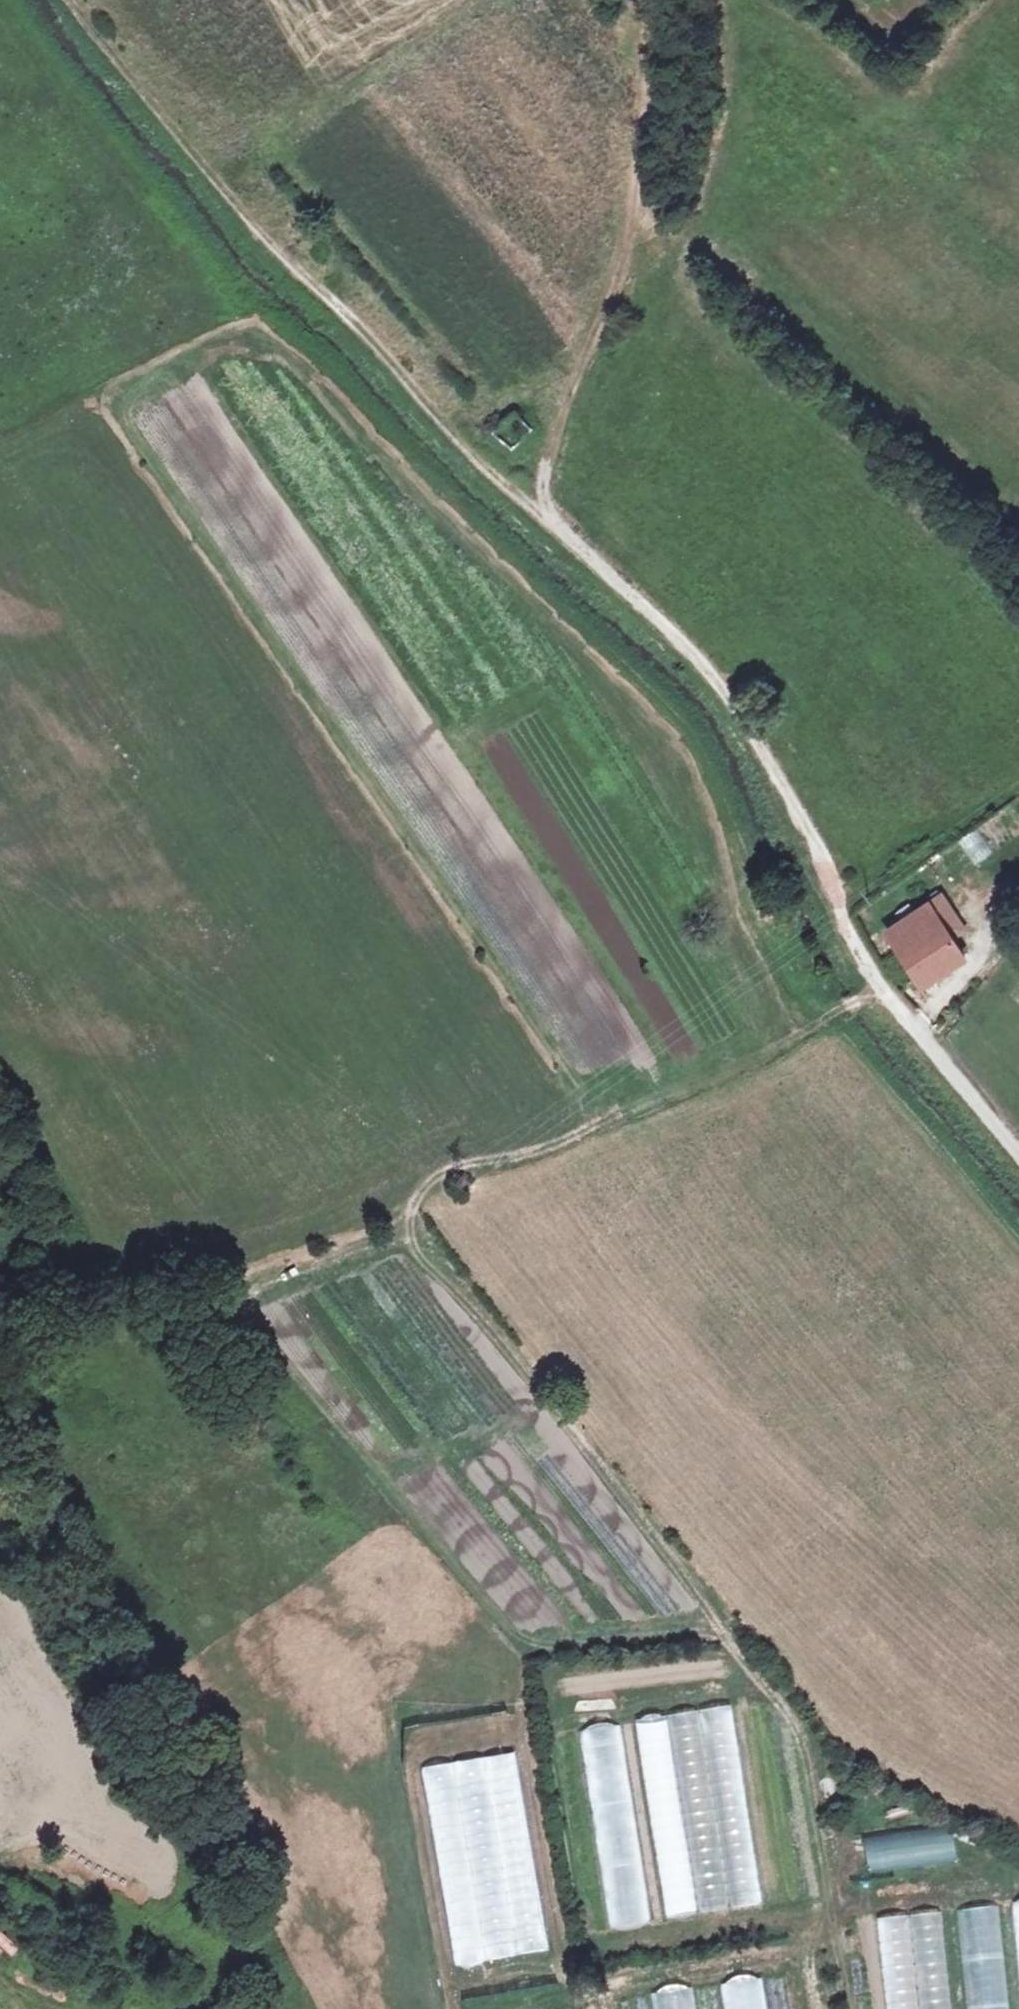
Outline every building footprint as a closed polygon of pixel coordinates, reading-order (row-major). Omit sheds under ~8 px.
[(513,450),(533,432),(515,414),(496,432),(513,450)] [(889,937),(923,988),(945,971),(944,969),(961,956),(949,937),(953,934),(956,921),(939,896),(902,922),(902,929),(889,937)] [(638,1716),(660,1917),(723,1911),(701,1709),(638,1716)] [(763,1909),(735,1711),(714,1714),(741,1912),(763,1909)] [(622,1722),(583,1727),(608,1928),(647,1924),(622,1722)] [(955,1863),(952,1828),(863,1834),(865,1869),(955,1863)] [(1000,1904),(960,1907),(968,2008),(1008,2008),(1000,1904)] [(942,1911),(878,1916),(886,2008),(951,2008),(942,1911)] [(760,1975),(721,1981),(725,2008),(766,2008),(760,1975)] [(654,2008),(695,2008),(691,1984),(651,1991),(654,2008)]
